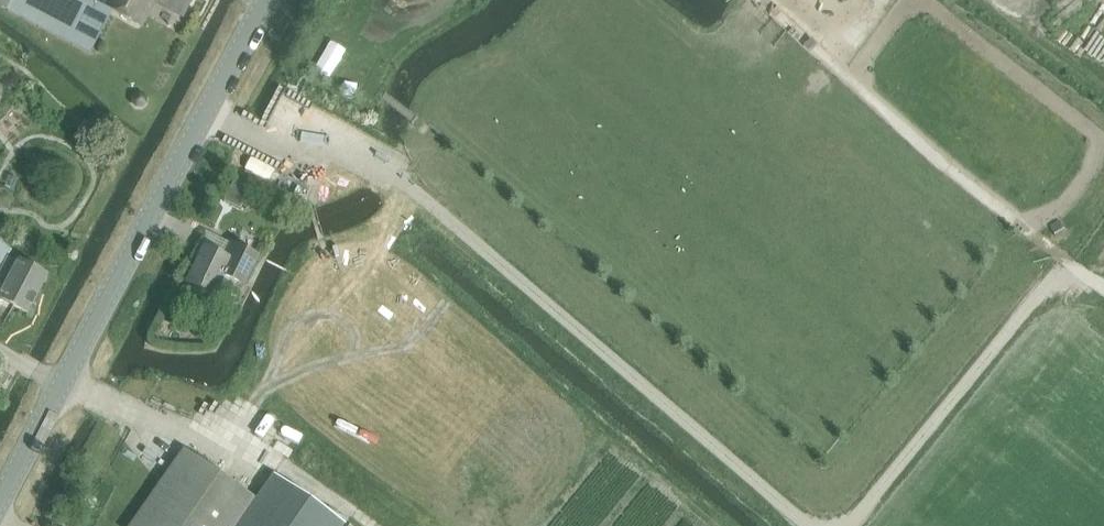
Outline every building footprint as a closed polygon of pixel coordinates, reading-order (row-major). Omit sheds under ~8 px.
[(6,10),(90,54),(112,13),(87,0),(0,0),(0,6),(6,10)] [(112,13),(142,28),(158,0),(87,0),(112,13)] [(189,14),(196,0),(163,0),(189,14)] [(133,98),(133,103),(136,107),(141,108),(145,104),(146,99),(143,95),(137,94),(133,98)] [(250,189),(234,182),(224,201),(240,209),(250,189)] [(11,249),(0,242),(0,266),(11,249)] [(197,263),(187,283),(214,296),(224,276),(246,287),(253,273),(251,271),(258,257),(235,246),(228,261),(204,249),(197,263)] [(28,313),(38,293),(35,292),(44,274),(18,260),(16,264),(7,259),(0,274),(0,299),(28,313)] [(346,525),(273,476),(256,499),(184,449),(130,525),(346,525)] [(86,496),(82,504),(92,509),(96,501),(86,496)]
